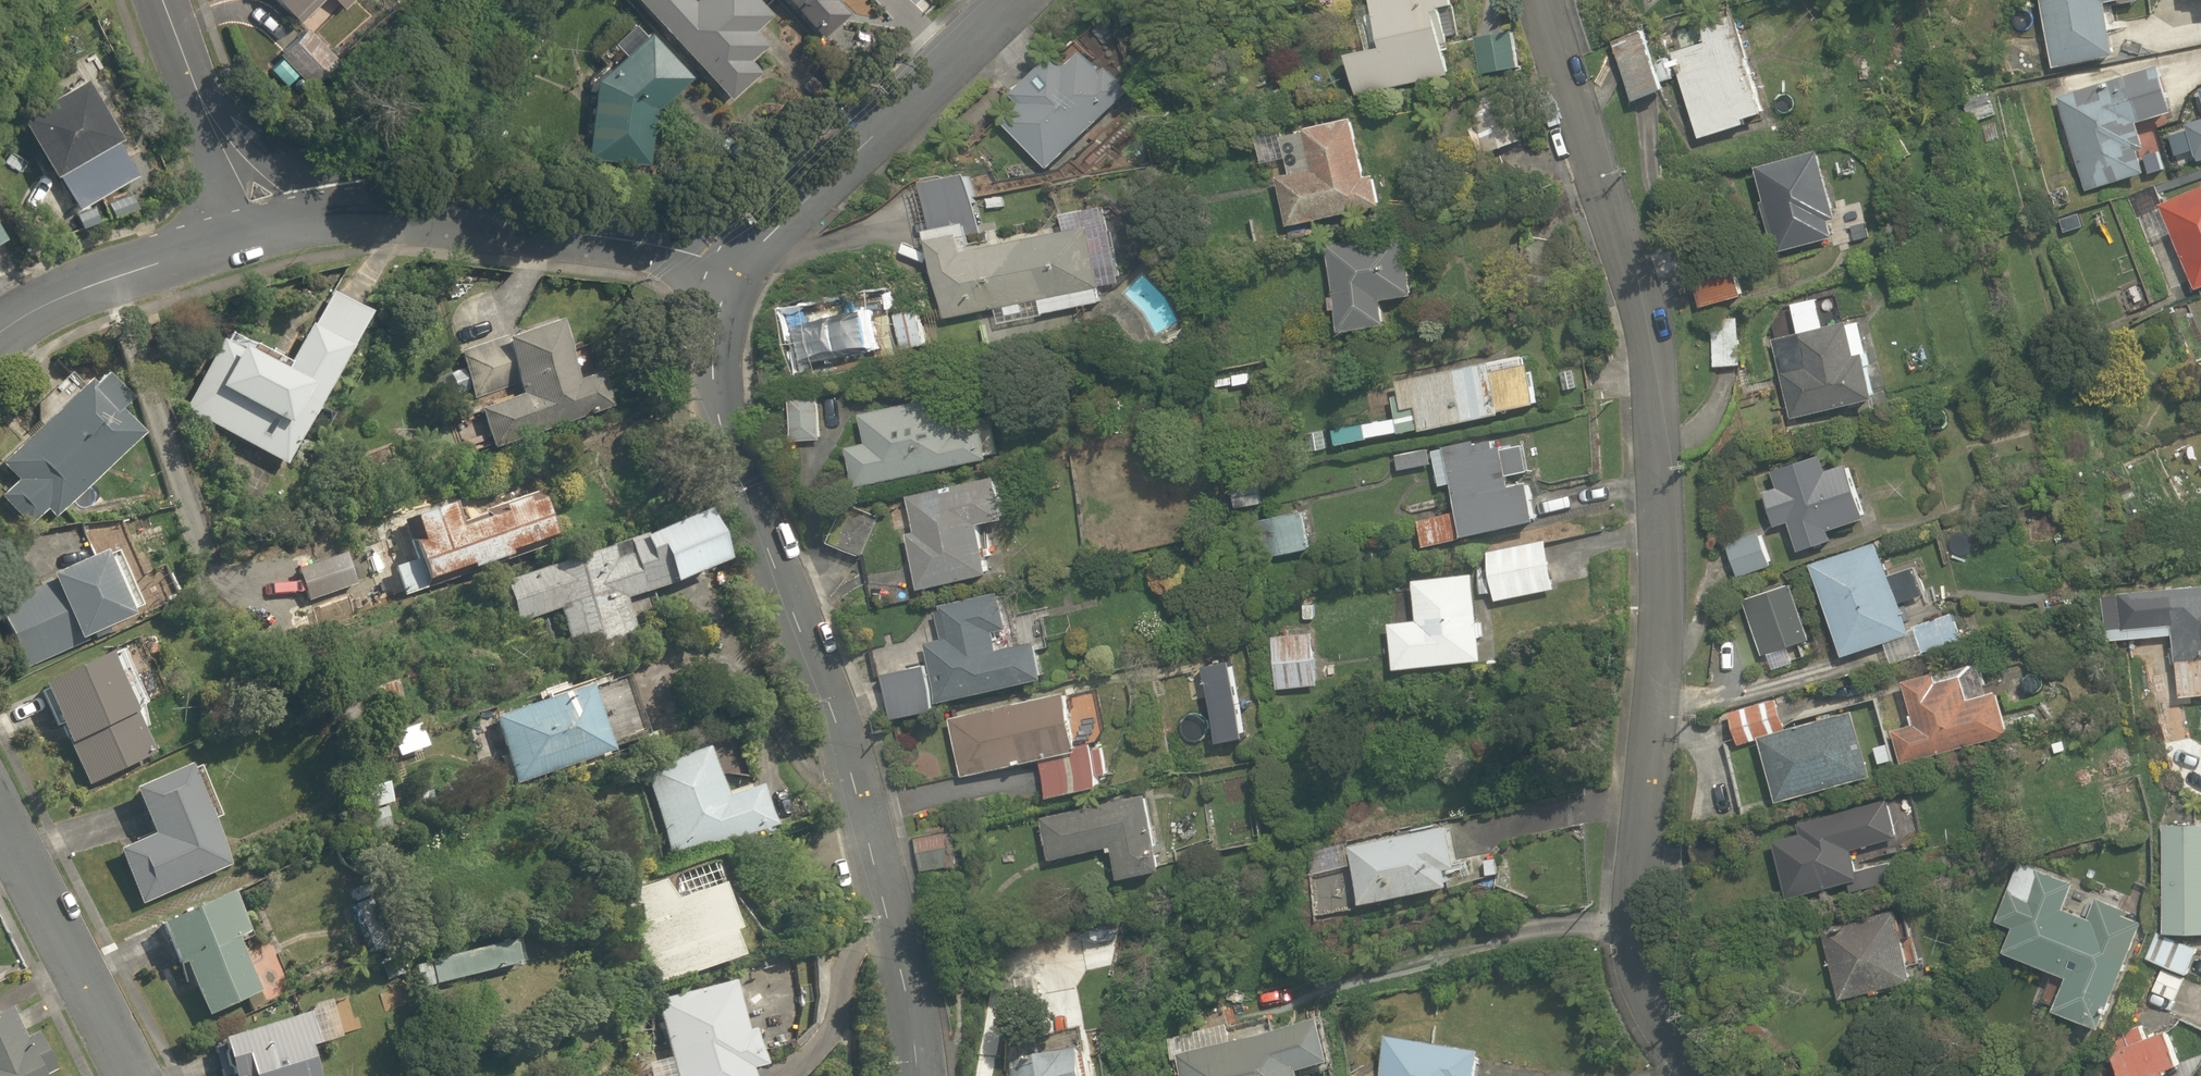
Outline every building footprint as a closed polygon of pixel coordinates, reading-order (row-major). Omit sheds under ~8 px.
[(298,23),(321,0),(275,0),(298,23)] [(729,101),(759,72),(747,60),(763,45),(749,30),(768,13),(755,0),(632,0),(729,101)] [(821,38),(847,14),(834,0),(785,0),(821,38)] [(1361,97),(1452,77),(1445,46),(1453,44),(1445,9),(1457,7),(1455,0),(1375,0),(1376,6),(1360,9),(1370,52),(1352,56),(1361,97)] [(2057,69),(2120,56),(2110,7),(2142,1),(2142,0),(2043,0),(2057,69)] [(1675,55),(1702,141),(1750,126),(1748,119),(1767,113),(1737,17),(1704,28),(1709,44),(1675,55)] [(277,55),(308,87),(337,60),(306,28),(277,55)] [(585,160),(648,165),(652,110),(688,77),(646,31),(592,79),(585,160)] [(1476,41),(1485,77),(1524,68),(1515,31),(1476,41)] [(1616,42),(1635,102),(1666,91),(1663,83),(1676,79),(1668,55),(1655,59),(1646,32),(1616,42)] [(1047,167),(1130,89),(1109,66),(1101,73),(1081,53),(1068,65),(1058,55),(1017,93),(1024,101),(1003,121),(1047,167)] [(2060,98),(2089,193),(2150,175),(2144,152),(2150,150),(2142,125),(2177,114),(2163,67),(2060,98)] [(56,172),(77,210),(136,176),(114,139),(117,138),(83,79),(18,116),(52,175),(56,172)] [(1485,154),(1521,141),(1503,89),(1467,102),(1485,154)] [(1970,123),(1995,115),(1989,92),(1963,100),(1970,123)] [(1279,178),(1290,227),(1384,207),(1377,177),(1368,179),(1355,120),(1306,131),(1315,170),(1279,178)] [(1776,238),(1780,253),(1836,239),(1831,222),(1839,220),(1820,151),(1758,168),(1767,202),(1763,203),(1772,239),(1776,238)] [(929,229),(947,318),(1006,306),(1007,314),(1024,310),(1023,303),(1041,300),(1043,312),(1101,301),(1098,287),(1100,287),(1088,226),(975,249),(972,234),(980,233),(968,173),(923,182),(932,229),(929,229)] [(2198,292),(2200,291),(2200,190),(2162,206),(2198,292)] [(2058,242),(2071,237),(2064,220),(2051,225),(2058,242)] [(1331,246),(1346,333),(1390,326),(1386,302),(1417,296),(1406,233),(1331,246)] [(1695,278),(1703,309),(1747,297),(1739,266),(1695,278)] [(183,412),(284,467),(347,349),(350,351),(369,314),(331,294),(312,329),(307,327),(287,365),(225,332),(183,412)] [(1791,419),(1876,399),(1864,353),(1855,355),(1847,323),(1823,329),(1815,299),(1790,305),(1797,335),(1772,341),(1791,419)] [(808,318),(814,340),(848,331),(842,309),(808,318)] [(1710,316),(1713,367),(1742,365),(1739,314),(1710,316)] [(479,411),(493,450),(610,408),(598,374),(577,382),(554,318),(458,353),(476,401),(516,386),(520,396),(479,411)] [(1422,431),(1537,403),(1524,351),(1397,382),(1401,396),(1390,398),(1396,421),(1368,428),(1367,422),(1333,431),(1337,447),(1398,433),(1398,434),(1422,428),(1422,431)] [(1247,369),(1210,374),(1212,388),(1249,384),(1247,369)] [(1565,391),(1578,388),(1574,370),(1561,373),(1565,391)] [(0,498),(28,525),(42,510),(55,523),(139,438),(115,415),(126,404),(100,378),(90,389),(84,383),(1,467),(16,482),(0,498)] [(850,449),(858,489),(994,460),(987,429),(959,435),(951,396),(864,415),(871,444),(850,449)] [(795,398),(795,441),(823,441),(823,398),(795,398)] [(1420,522),(1424,545),(1539,523),(1532,483),(1512,487),(1505,448),(1479,453),(1476,442),(1447,448),(1460,514),(1420,522)] [(1791,524),(1801,553),(1835,540),(1832,532),(1871,518),(1851,465),(1830,472),(1824,455),(1774,473),(1779,488),(1765,494),(1778,529),(1791,524)] [(2169,480),(2182,505),(2200,496),(2188,471),(2169,480)] [(910,535),(922,591),(993,575),(982,526),(1008,520),(999,478),(910,498),(917,527),(911,528),(913,535),(910,535)] [(390,569),(401,598),(425,589),(423,582),(464,568),(465,572),(504,558),(503,554),(545,539),(529,494),(479,512),(480,517),(459,524),(451,502),(403,519),(405,523),(390,529),(402,564),(390,569)] [(833,545),(864,557),(880,516),(849,504),(833,545)] [(1271,520),(1280,557),(1314,549),(1305,512),(1271,520)] [(514,614),(516,622),(556,609),(570,653),(588,647),(589,651),(636,636),(624,599),(714,564),(693,513),(485,584),(496,619),(514,614)] [(1730,545),(1740,577),(1774,566),(1764,534),(1730,545)] [(1491,553),(1501,602),(1556,591),(1547,541),(1491,553)] [(1815,565),(1846,658),(1912,636),(1881,543),(1815,565)] [(24,672),(77,647),(76,644),(126,620),(124,616),(139,609),(113,553),(100,559),(97,552),(44,577),(46,583),(0,605),(0,620),(24,670),(24,672)] [(303,569),(315,601),(355,586),(342,554),(303,569)] [(1393,625),(1398,671),(1486,661),(1476,575),(1416,582),(1420,622),(1393,625)] [(2180,695),(2200,693),(2200,584),(2118,592),(2118,593),(2102,595),(2106,639),(2175,633),(2180,695)] [(929,644),(942,703),(1049,679),(1041,644),(1001,653),(997,635),(1011,631),(1002,594),(943,607),(947,624),(942,626),(945,641),(929,644)] [(1917,627),(1925,654),(1965,642),(1957,615),(1917,627)] [(1490,639),(1516,636),(1515,626),(1489,629),(1490,639)] [(1273,639),(1279,691),(1320,686),(1314,634),(1273,639)] [(38,685),(86,787),(154,755),(132,710),(142,706),(116,651),(104,657),(103,654),(38,685)] [(491,723),(514,787),(607,754),(606,751),(643,738),(621,676),(491,723)] [(892,722),(932,712),(924,678),(884,688),(892,722)] [(360,694),(366,713),(400,702),(393,683),(360,694)] [(1044,761),(1051,792),(1105,780),(1104,776),(1111,774),(1106,749),(1082,754),(1069,694),(955,719),(968,778),(1044,761)] [(1966,718),(1975,749),(1976,749),(2011,739),(2003,708),(1998,709),(1994,696),(1966,704),(1970,716),(1966,718)] [(1815,752),(1823,785),(1930,759),(1920,716),(1887,724),(1881,699),(1857,705),(1855,698),(1826,705),(1836,747),(1815,752)] [(1732,715),(1741,746),(1786,733),(1777,701),(1732,715)] [(1966,727),(1953,730),(1956,746),(1969,744),(1966,727)] [(389,735),(395,750),(413,744),(407,728),(389,735)] [(642,770),(671,860),(766,829),(753,788),(722,798),(706,749),(642,770)] [(118,854),(141,907),(232,868),(188,769),(133,794),(152,839),(118,854)] [(419,790),(421,800),(433,797),(430,787),(419,790)] [(349,816),(372,807),(366,790),(342,798),(349,816)] [(2066,807),(2076,804),(2073,793),(2062,796),(2066,807)] [(1116,848),(1123,880),(1168,870),(1151,794),(1043,818),(1053,862),(1116,848)] [(1899,838),(1888,798),(1799,822),(1801,831),(1773,839),(1788,896),(1849,879),(1852,891),(1892,879),(1887,862),(1859,869),(1854,850),(1899,838)] [(2200,932),(2200,824),(2162,825),(2164,933),(2200,932)] [(1352,847),(1365,904),(1455,884),(1452,870),(1462,868),(1452,825),(1352,847)] [(930,846),(939,883),(980,874),(971,837),(930,846)] [(1335,862),(1347,858),(1342,842),(1321,848),(1322,852),(1314,854),(1317,863),(1324,860),(1325,862),(1335,860),(1335,862)] [(1487,875),(1499,873),(1498,858),(1485,860),(1487,875)] [(2016,888),(2023,869),(2010,864),(2003,883),(2016,888)] [(2059,1010),(2105,1027),(2139,938),(2067,910),(2077,883),(2039,869),(2006,953),(2071,978),(2059,1010)] [(619,895),(650,986),(733,958),(725,933),(730,931),(715,887),(668,903),(655,883),(619,895)] [(180,965),(205,1018),(260,993),(235,939),(248,933),(229,892),(156,925),(175,967),(180,965)] [(1824,929),(1841,1000),(1915,982),(1898,911),(1824,929)] [(2188,973),(2197,947),(2155,932),(2146,958),(2188,973)] [(432,960),(439,988),(520,966),(512,939),(432,960)] [(727,982),(653,1001),(668,1057),(645,1063),(646,1067),(639,1064),(632,1071),(633,1075),(744,1075),(743,1070),(757,1066),(747,1030),(740,1032),(727,982)] [(50,1071),(31,1033),(20,1039),(5,1010),(0,1013),(0,1075),(40,1075),(50,1071)] [(307,1048),(315,1045),(305,1013),(218,1040),(229,1075),(316,1075),(307,1048)] [(1176,1055),(1181,1075),(1301,1075),(1300,1074),(1312,1071),(1313,1072),(1334,1067),(1324,1023),(1176,1055)] [(2123,1075),(2165,1075),(2169,1075),(2167,1071),(2180,1066),(2166,1032),(2148,1039),(2143,1028),(2123,1035),(2128,1048),(2114,1053),(2123,1075)] [(1486,1059),(1392,1044),(1387,1075),(1483,1075),(1486,1059)] [(1087,1056),(1016,1069),(1017,1075),(1091,1075),(1087,1056)]
